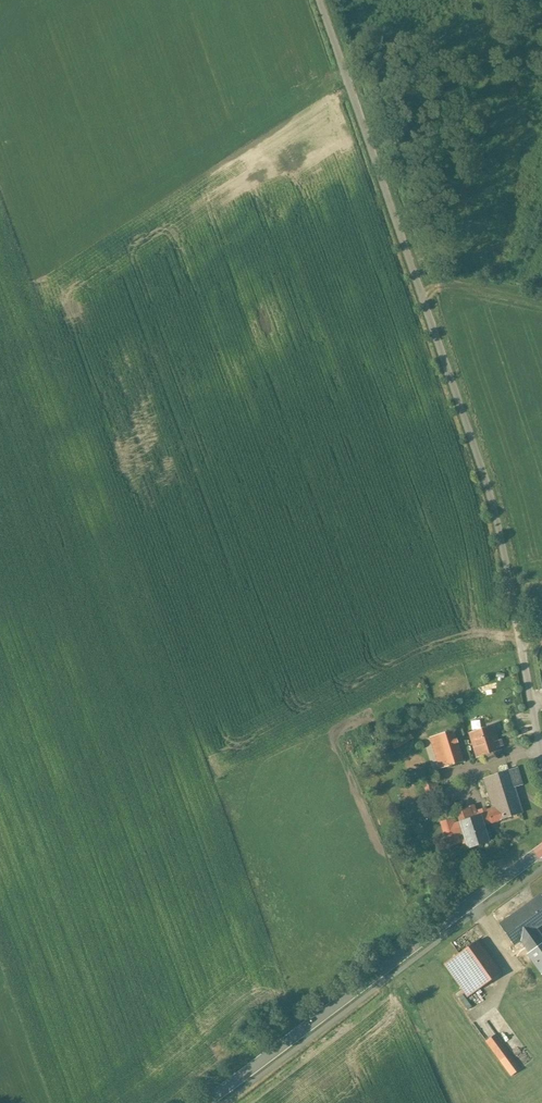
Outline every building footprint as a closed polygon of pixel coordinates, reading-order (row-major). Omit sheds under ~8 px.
[(494,726),(470,733),(477,757),(501,750),(494,726)] [(453,730),(430,737),(440,768),(463,761),(453,730)] [(517,768),(509,770),(514,787),(522,785),(517,768)] [(509,770),(484,778),(493,808),(497,821),(522,813),(514,787),(509,770)] [(435,779),(423,783),(426,792),(438,788),(435,779)] [(486,814),(471,819),(461,822),(464,833),(469,847),(488,841),(482,825),(497,821),(493,808),(485,811),(486,814)] [(468,810),(458,813),(461,822),(471,819),(468,810)] [(452,820),(441,823),(448,845),(459,841),(456,835),(464,833),(461,822),(453,825),(452,820)] [(499,924),(514,944),(522,938),(531,952),(541,944),(541,939),(535,929),(541,924),(541,906),(536,898),(499,924)] [(459,953),(459,954),(465,963),(470,969),(489,956),(478,941),(459,953)] [(529,953),(534,960),(541,972),(541,944),(531,952),(529,953)] [(465,963),(459,954),(452,958),(459,967),(465,963)] [(489,956),(470,969),(482,987),(501,973),(489,956)] [(465,963),(459,967),(452,958),(445,964),(463,989),(468,997),(482,987),(470,969),(465,963)] [(511,1077),(520,1073),(498,1035),(489,1040),(511,1077)]
